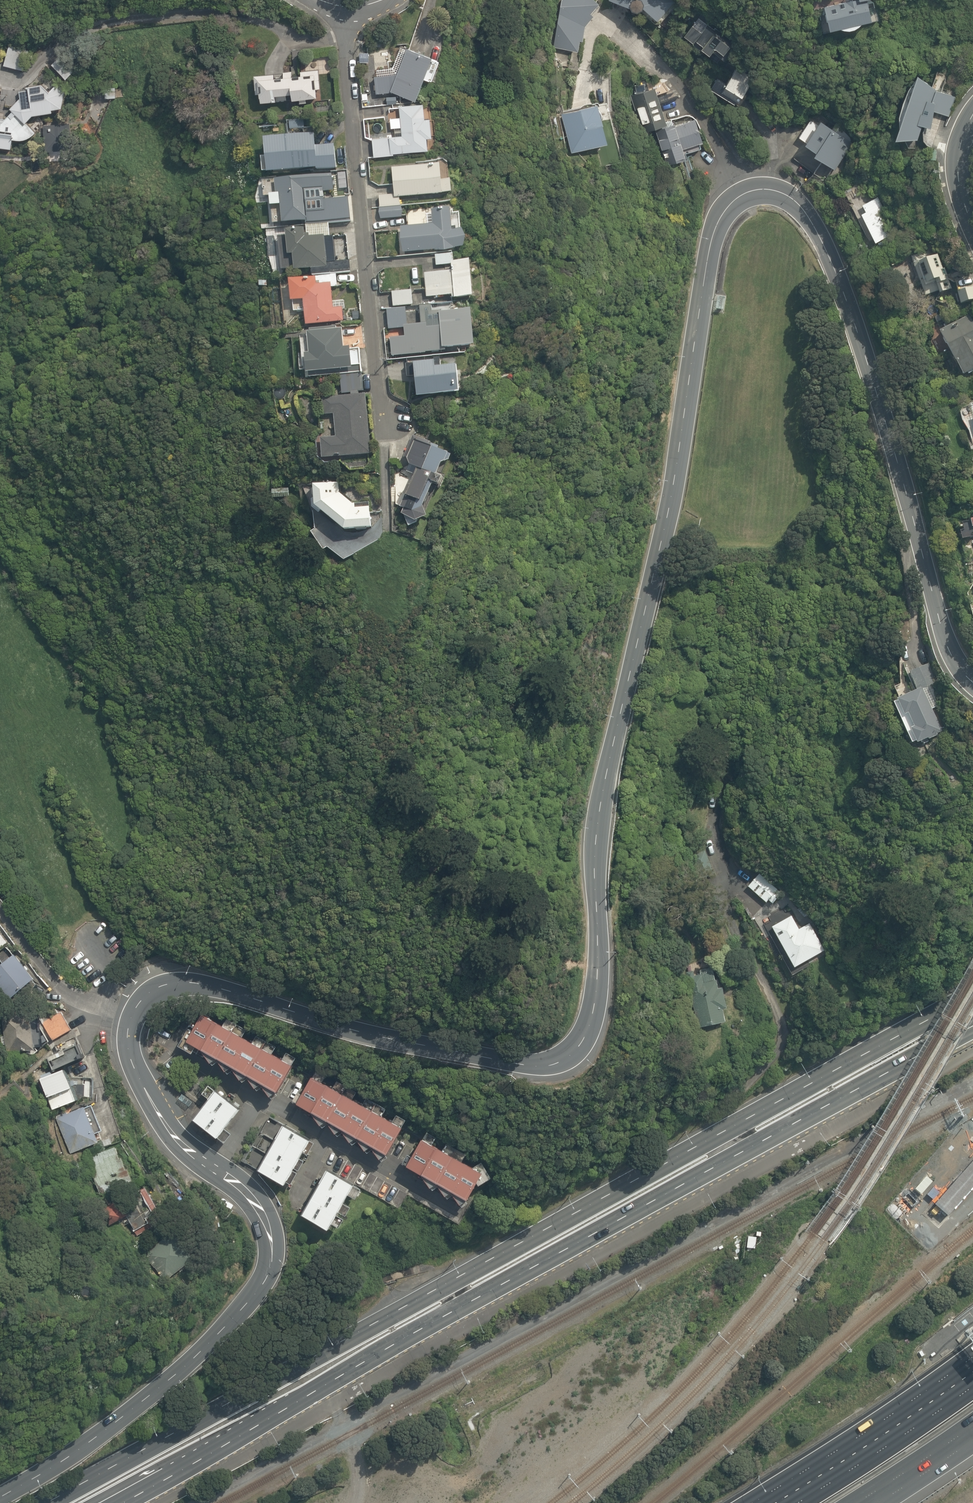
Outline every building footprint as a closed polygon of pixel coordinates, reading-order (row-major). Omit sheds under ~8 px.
[(574,0),(542,0),(536,25),(563,32),(569,7),(574,0)] [(652,10),(660,0),(638,0),(652,10)] [(827,8),(836,41),(850,37),(851,38),(852,39),(853,39),(854,39),(854,40),(855,40),(856,40),(857,40),(858,40),(859,40),(860,40),(861,40),(862,39),(863,39),(864,38),(865,38),(865,37),(866,37),(866,36),(867,36),(867,35),(867,34),(868,34),(868,33),(868,32),(880,29),(874,7),(882,4),(881,0),(858,0),(827,8)] [(696,25),(684,14),(675,25),(704,53),(710,46),(721,56),(732,44),(704,17),(696,25)] [(29,48),(10,44),(5,69),(23,73),(29,48)] [(398,95),(425,103),(432,80),(438,83),(445,61),(412,50),(405,73),(382,75),(384,96),(398,95)] [(372,53),(362,52),(360,66),(370,67),(372,53)] [(63,57),(52,67),(69,84),(79,74),(63,57)] [(629,62),(616,66),(637,123),(646,120),(661,163),(685,155),(681,145),(696,140),(682,103),(658,112),(642,69),(633,73),(629,62)] [(710,68),(701,80),(732,103),(737,97),(744,102),(758,83),(732,65),(723,77),(710,68)] [(320,73),(258,79),(260,98),(264,97),(265,110),(282,108),(281,102),(298,101),(299,110),(316,108),(317,123),(335,122),(334,106),(324,107),(320,73)] [(374,81),(362,82),(366,115),(378,114),(374,81)] [(904,135),(900,146),(922,142),(926,131),(932,133),(938,115),(948,118),(956,95),(921,84),(919,85),(918,86),(917,87),(916,89),(914,90),(913,92),(912,93),(911,95),(910,96),(909,98),(908,99),(908,101),(907,103),(906,104),(905,106),(905,108),(904,110),(904,111),(904,113),(903,115),(903,117),(903,119),(903,120),(903,122),(903,124),(903,126),(903,128),(903,130),(903,131),(903,133),(904,135)] [(13,152),(13,142),(28,144),(39,136),(31,124),(35,119),(56,119),(56,113),(67,113),(67,94),(62,95),(62,88),(21,89),(21,100),(8,115),(0,115),(0,151),(13,152)] [(598,157),(616,159),(597,96),(551,98),(564,145),(595,145),(598,157)] [(434,104),(410,108),(413,128),(407,129),(408,138),(386,142),(389,161),(441,152),(439,141),(445,140),(441,119),(437,120),(434,104)] [(807,152),(835,174),(850,145),(807,111),(795,135),(809,147),(807,152)] [(271,146),(276,191),(347,183),(344,155),(323,157),(321,140),(271,146)] [(422,219),(420,201),(469,195),(466,166),(409,173),(412,199),(394,201),(397,222),(422,219)] [(343,189),(270,196),(271,212),(279,211),(282,245),(295,244),(340,239),(360,238),(357,208),(345,210),(343,189)] [(898,237),(877,196),(861,204),(867,216),(863,218),(877,247),(898,237)] [(417,230),(419,257),(489,250),(487,230),(472,231),(470,211),(445,213),(446,227),(417,230)] [(363,273),(337,275),(335,255),(341,255),(340,239),(295,244),(297,261),(296,261),(287,270),(298,281),(300,293),(341,289),(364,287),(363,273)] [(929,254),(913,260),(925,292),(936,288),(940,298),(956,292),(943,260),(933,264),(929,254)] [(473,257),(453,258),(454,270),(474,269),(473,257)] [(479,276),(444,278),(450,303),(484,302),(487,307),(509,305),(497,264),(475,266),(479,276)] [(958,291),(963,310),(972,307),(972,288),(958,291)] [(311,324),(313,341),(348,337),(349,344),(369,342),(367,318),(344,320),(341,289),(300,293),(302,325),(311,324)] [(431,293),(409,295),(411,310),(433,308),(431,293)] [(514,357),(506,316),(468,318),(471,328),(434,329),(432,312),(404,313),(407,335),(425,334),(427,342),(409,343),(412,360),(514,357)] [(944,337),(967,380),(972,377),(972,322),(944,337)] [(345,341),(317,343),(318,351),(309,352),(311,369),(307,369),(308,390),(317,389),(318,394),(363,389),(362,385),(372,384),(370,367),(355,368),(354,348),(346,349),(345,341)] [(435,372),(436,385),(448,385),(455,409),(513,406),(512,375),(477,377),(477,370),(435,372)] [(332,464),(318,464),(321,488),(337,490),(349,502),(374,504),(365,421),(361,421),(358,398),(335,398),(337,419),(313,418),(315,439),(330,440),(332,464)] [(960,410),(972,456),(972,406),(960,410)] [(432,523),(453,533),(465,531),(473,513),(463,508),(471,492),(479,496),(483,488),(478,486),(488,465),(448,446),(437,469),(446,473),(442,482),(451,486),(432,523)] [(293,485),(274,486),(275,503),(294,502),(293,485)] [(333,564),(335,562),(352,578),(386,563),(387,540),(387,532),(372,532),(350,513),(351,500),(310,494),(320,539),(315,543),(333,564)] [(906,684),(881,690),(889,728),(930,719),(926,700),(929,700),(921,662),(903,666),(906,684)] [(756,872),(745,885),(768,904),(779,891),(756,872)] [(806,931),(796,915),(775,927),(802,972),(834,953),(817,924),(806,931)] [(3,965),(0,967),(0,987),(12,1006),(41,988),(20,954),(15,958),(9,949),(0,955),(0,960),(3,965)] [(718,969),(690,975),(702,1032),(731,1026),(728,1011),(732,1010),(727,987),(722,988),(718,969)] [(53,1040),(72,1029),(61,1012),(43,1022),(53,1040)] [(40,1017),(4,1018),(4,1052),(40,1052),(40,1017)] [(301,1066),(209,1018),(202,1033),(193,1028),(182,1050),(199,1059),(200,1058),(283,1101),(301,1066)] [(82,1047),(78,1038),(56,1047),(60,1057),(82,1047)] [(92,1065),(89,1051),(54,1058),(57,1073),(92,1065)] [(76,1073),(47,1080),(55,1100),(52,1102),(55,1112),(85,1103),(82,1097),(92,1098),(93,1080),(77,1078),(76,1073)] [(305,1094),(297,1107),(320,1119),(317,1124),(394,1167),(414,1132),(321,1080),(311,1097),(305,1094)] [(242,1112),(207,1086),(200,1095),(210,1103),(195,1123),(220,1141),(242,1112)] [(94,1109),(57,1120),(68,1157),(105,1146),(94,1109)] [(312,1146),(285,1130),(258,1175),(285,1191),(312,1146)] [(414,1155),(407,1167),(433,1180),(429,1188),(465,1207),(491,1178),(490,1174),(429,1141),(420,1158),(414,1155)] [(134,1189),(144,1186),(129,1142),(87,1157),(99,1193),(132,1182),(134,1189)] [(947,1214),(972,1184),(972,1157),(934,1201),(947,1214)] [(328,1171),(303,1217),(334,1233),(358,1187),(328,1171)] [(915,1188),(922,1193),(932,1181),(925,1175),(915,1188)] [(100,1207),(108,1227),(125,1221),(127,1227),(133,1224),(138,1236),(157,1228),(154,1220),(164,1217),(162,1212),(165,1211),(155,1185),(100,1207)] [(180,1230),(148,1256),(173,1287),(205,1261),(180,1230)] [(746,1247),(754,1248),(756,1237),(748,1235),(746,1247)]
